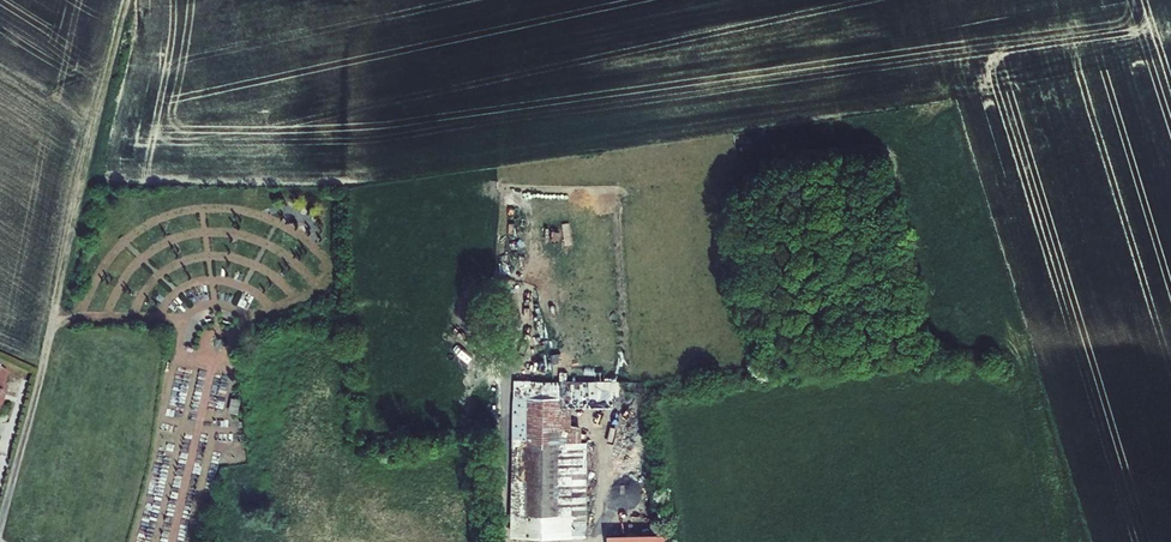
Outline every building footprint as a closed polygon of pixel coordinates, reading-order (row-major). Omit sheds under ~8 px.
[(599,392),(515,394),(519,539),(590,539),(589,430),(574,431),(573,413),(599,412),(599,392)] [(614,531),(614,541),(677,541),(677,531),(614,531)]
